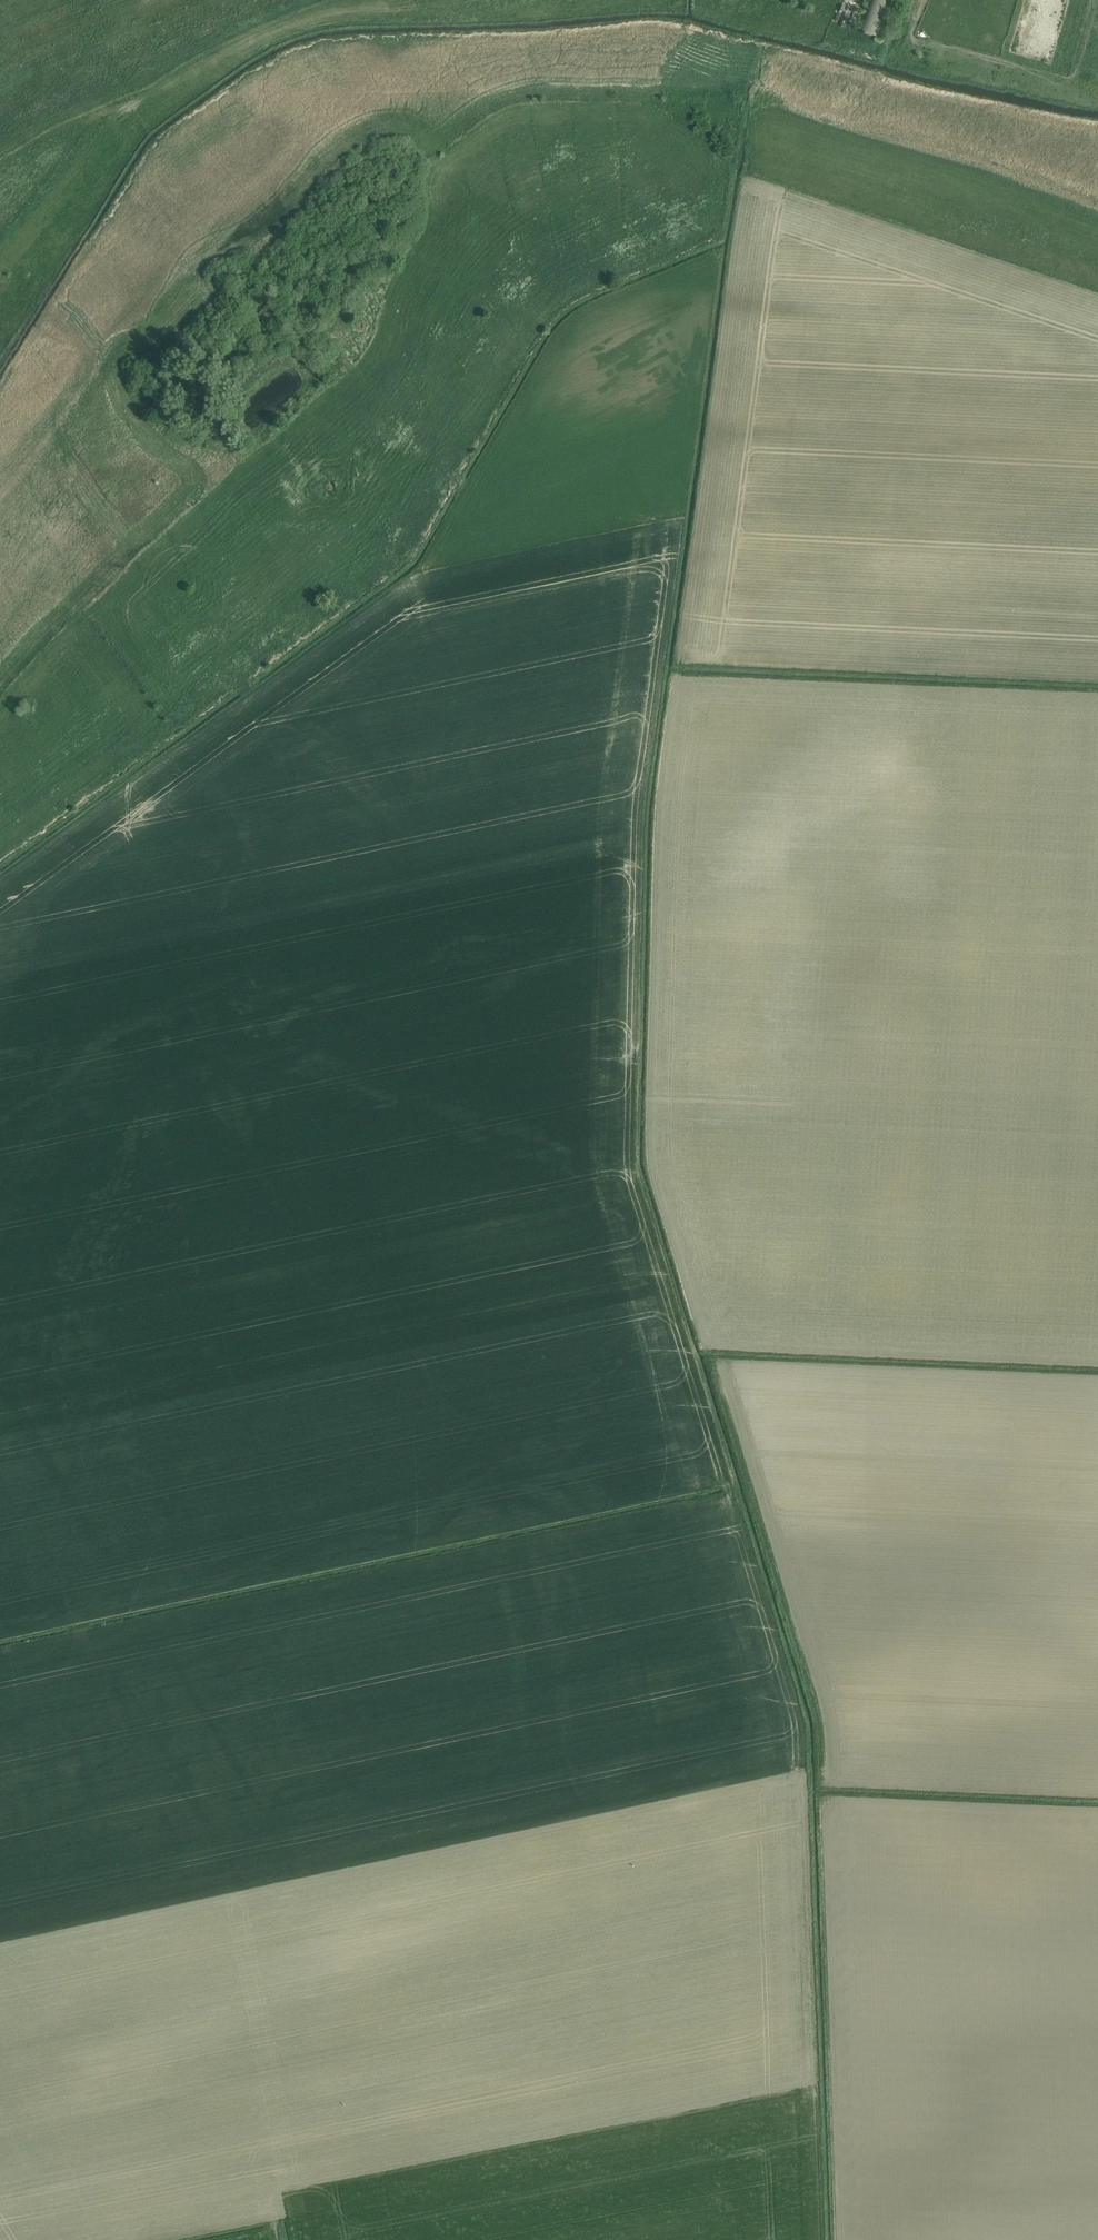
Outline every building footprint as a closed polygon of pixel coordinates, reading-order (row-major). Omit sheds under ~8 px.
[(862,1),(860,0),(853,0),(845,23),(853,26),(862,1)] [(856,29),(879,37),(892,0),(866,0),(856,29)]
